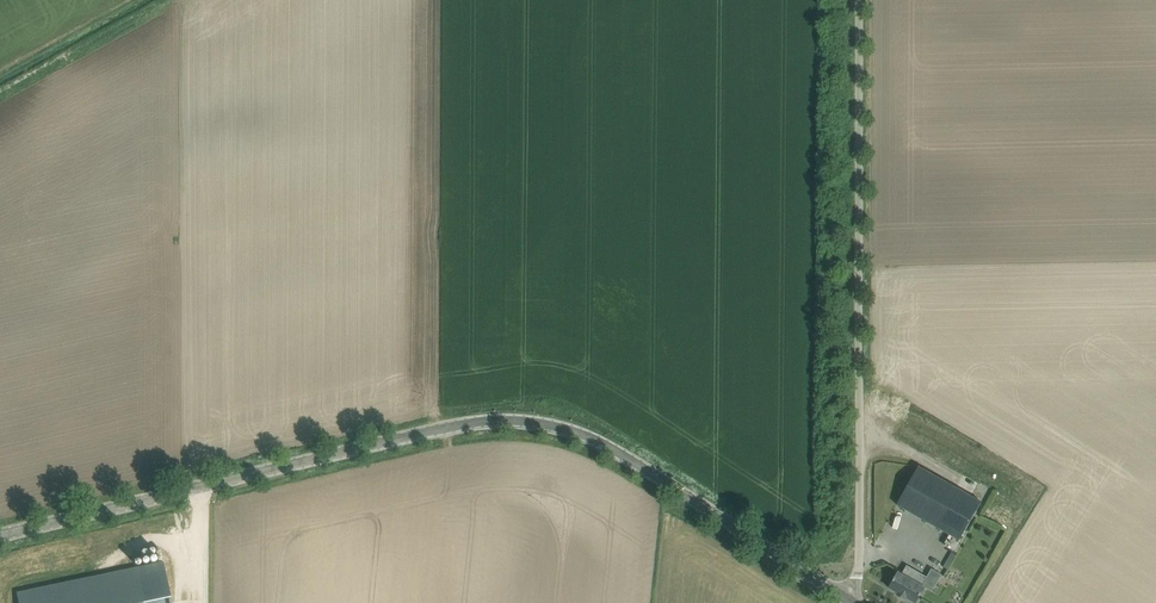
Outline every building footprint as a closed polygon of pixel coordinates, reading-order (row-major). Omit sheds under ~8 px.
[(897,504),(961,540),(982,502),(919,466),(897,504)] [(164,562),(19,592),(21,602),(172,602),(164,562)] [(928,577),(907,566),(902,575),(899,573),(890,588),(898,593),(897,595),(906,600),(907,598),(915,602),(916,602),(925,588),(922,586),(928,577)]
